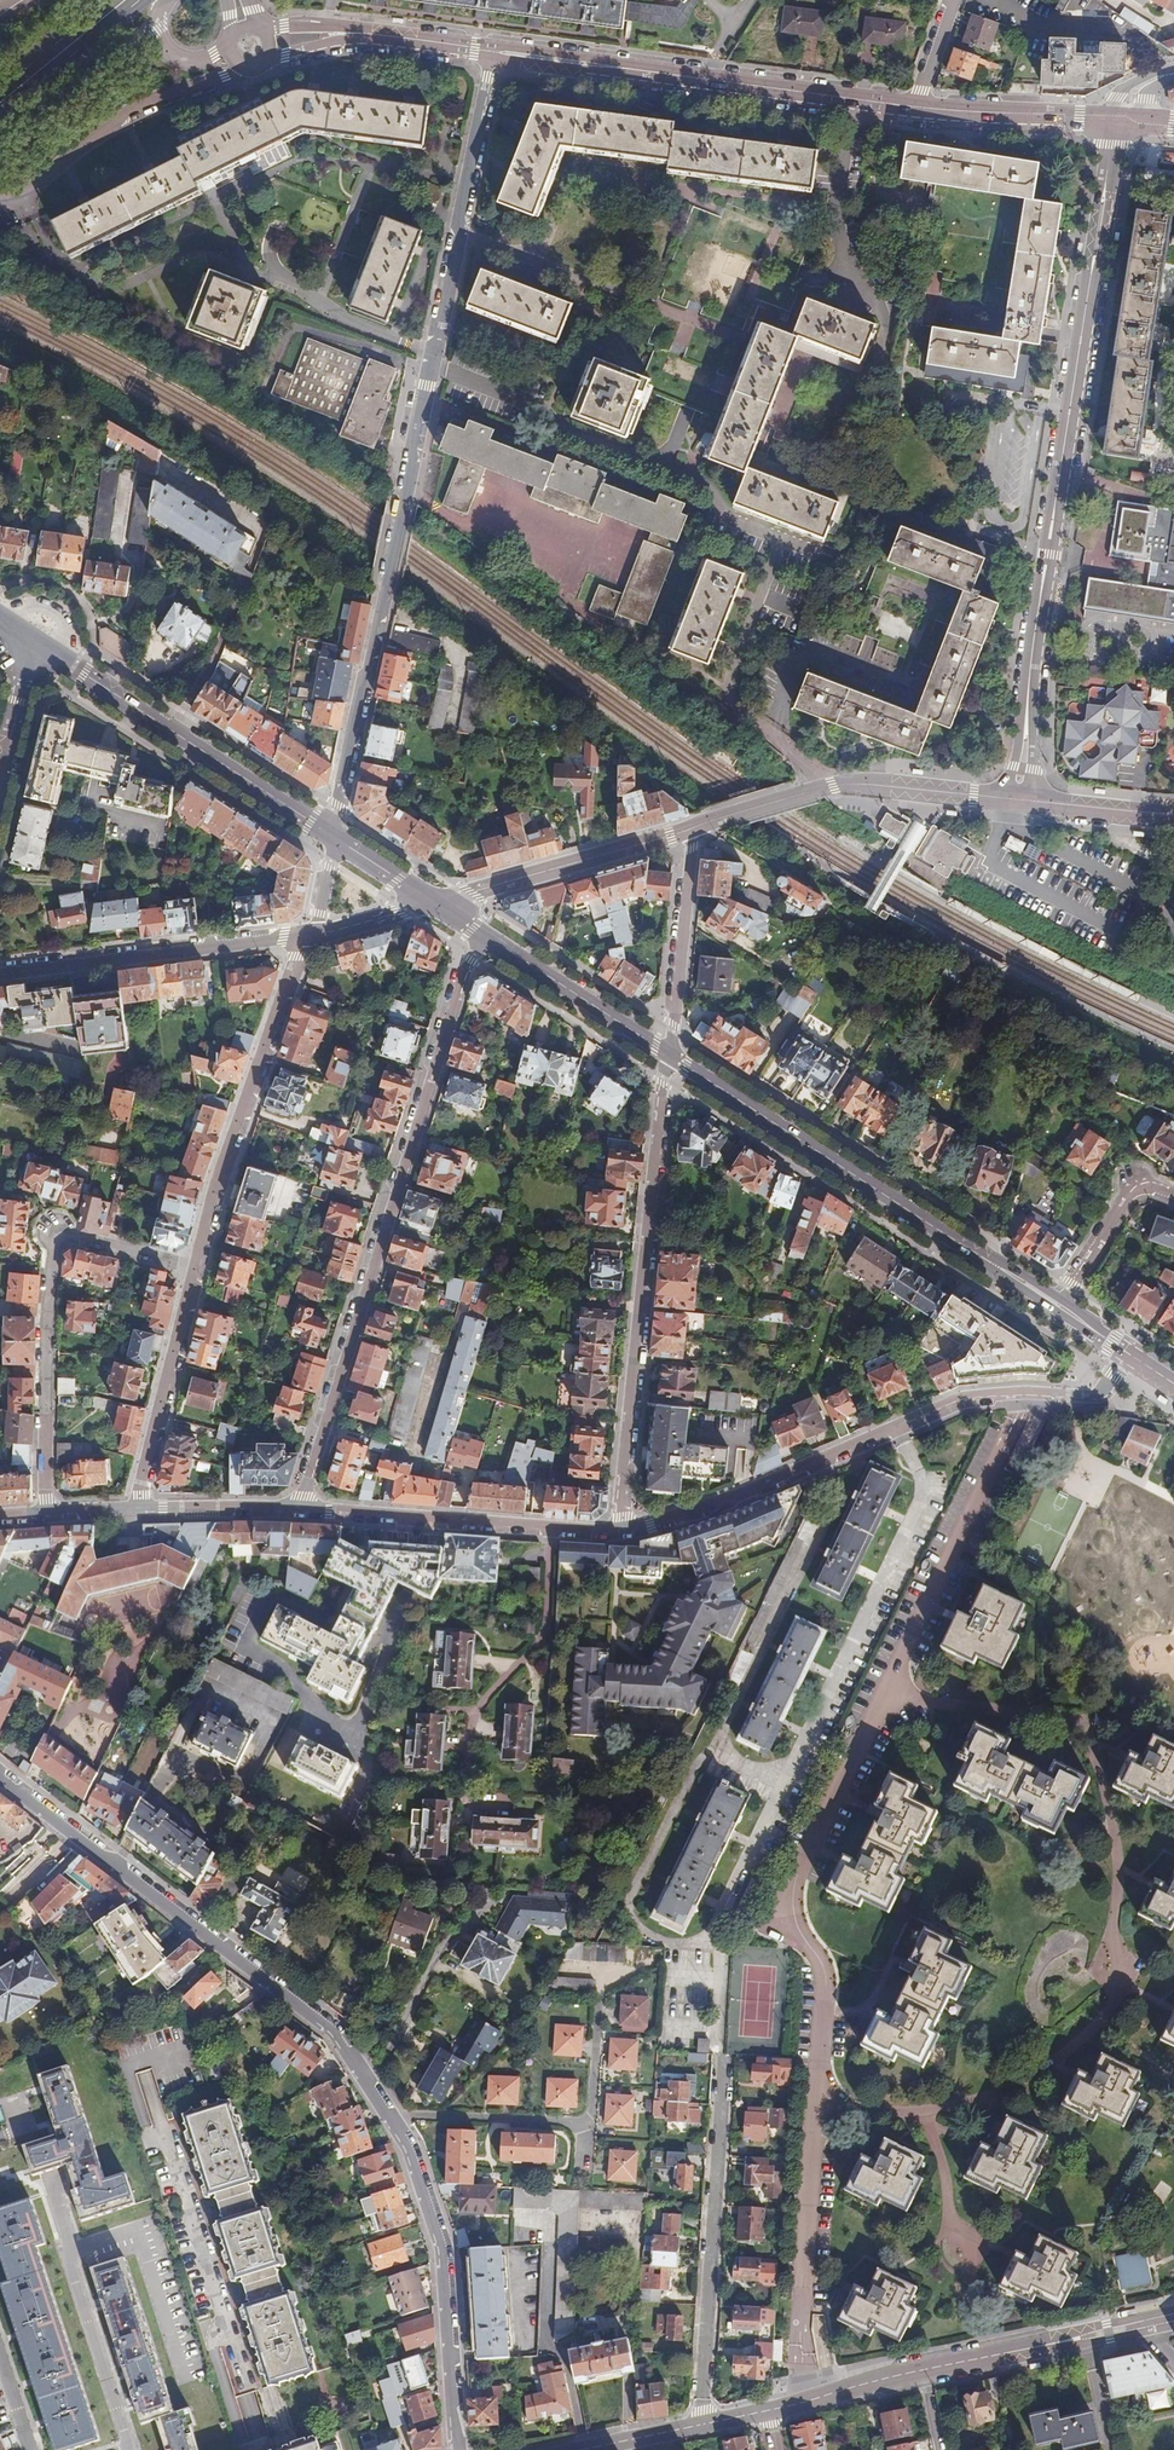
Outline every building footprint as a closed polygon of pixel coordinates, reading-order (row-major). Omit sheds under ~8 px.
[(627,3),(627,0),(625,0),(397,0),(425,4),(424,8),(437,10),(437,6),(478,11),(477,15),(490,17),(490,13),(530,18),(530,23),(542,25),(543,20),(582,25),(582,30),(595,32),(595,27),(623,30),(625,21),(627,3)] [(685,1),(679,10),(627,3),(625,21),(681,27),(701,0),(688,0),(686,2),(685,1)] [(1070,0),(1061,0),(1056,9),(1062,13),(1070,0)] [(1150,0),(1131,0),(1143,9),(1149,2),(1150,0)] [(1149,2),(1163,12),(1173,20),(1173,0),(1150,0),(1149,2)] [(1125,8),(1120,15),(1149,35),(1154,28),(1125,8)] [(824,14),(786,9),(783,32),(820,37),(824,14)] [(1163,12),(1161,16),(1171,22),(1172,20),(1173,22),(1173,20),(1163,12)] [(988,51),(998,23),(974,14),(964,43),(988,51)] [(904,24),(866,19),(863,43),(901,47),(904,24)] [(1161,43),(1173,52),(1173,39),(1161,43)] [(1073,41),(1048,40),(1048,62),(1042,62),(1042,85),(1097,85),(1097,71),(1122,71),(1122,43),(1098,42),(1098,55),(1073,55),(1073,41)] [(997,64),(956,49),(947,73),(970,81),(977,63),(995,70),(997,64)] [(184,156),(54,221),(71,256),(202,191),(203,193),(250,168),(254,175),(291,156),(283,141),(303,131),(326,133),(326,137),(423,149),(428,106),(315,92),(308,91),(297,91),(287,93),(180,148),(184,156)] [(674,123),(535,103),(498,203),(536,218),(562,148),(669,162),(668,171),(814,190),(818,150),(673,132),(674,123)] [(1021,385),(1026,356),(1018,354),(1021,341),(1039,344),(1042,325),(1046,326),(1048,317),(1044,317),(1049,283),(1053,283),(1055,274),(1051,274),(1056,239),(1060,239),(1061,231),(1058,230),(1062,205),(1033,199),(1038,163),(1019,160),(1020,156),(1011,154),(1010,158),(975,153),(976,149),(967,147),(966,151),(932,146),(933,142),(924,141),(924,145),(907,142),(901,179),(1024,199),(1003,338),(933,327),(926,369),(1021,385)] [(442,188),(424,182),(419,196),(437,203),(442,188)] [(1119,356),(1107,433),(1141,439),(1154,361),(1149,361),(1173,215),(1136,210),(1113,355),(1119,356)] [(422,231),(385,217),(351,307),(388,322),(422,231)] [(888,246),(872,254),(879,265),(895,257),(888,246)] [(267,290),(211,269),(190,328),(244,349),(267,290)] [(573,305),(483,269),(469,307),(559,343),(573,305)] [(792,340),(798,342),(860,366),(874,326),(844,315),(847,309),(838,305),(835,311),(806,300),(792,340)] [(794,352),(798,342),(792,340),(760,328),(709,459),(745,473),(733,506),(824,541),(826,535),(832,537),(843,506),(751,469),(755,459),(794,352)] [(280,368),(272,391),(345,420),(339,436),(372,449),(388,407),(387,406),(389,401),(383,399),(395,366),(370,356),(368,361),(307,336),(293,373),(280,368)] [(860,366),(798,342),(794,352),(856,377),(860,366)] [(1029,356),(1026,356),(1021,385),(1019,392),(1023,393),(1029,356)] [(650,381),(595,360),(574,417),(627,438),(650,381)] [(1019,392),(1021,385),(926,369),(925,377),(1019,392)] [(488,466),(500,438),(493,436),(495,431),(470,421),(468,426),(453,419),(442,448),(462,456),(444,504),(469,515),(488,466)] [(158,450),(109,420),(106,437),(122,446),(124,442),(145,453),(142,475),(155,477),(158,450)] [(1141,439),(1107,433),(1106,440),(1103,453),(1138,458),(1140,445),(1141,439)] [(548,458),(500,438),(488,466),(537,486),(548,458)] [(20,453),(12,451),(8,476),(16,477),(20,453)] [(548,458),(537,486),(532,497),(602,524),(607,513),(654,532),(663,536),(659,546),(673,551),(676,541),(678,542),(689,514),(684,512),(685,507),(660,497),(655,507),(603,486),(607,476),(558,456),(556,461),(548,458)] [(847,496),(755,459),(751,469),(843,506),(847,496)] [(101,468),(89,540),(107,543),(119,471),(101,468)] [(255,539),(155,477),(154,488),(153,493),(150,515),(240,571),(250,554),(255,539)] [(150,515),(153,493),(144,492),(136,490),(128,546),(145,549),(147,536),(150,515)] [(1116,503),(1107,557),(1157,566),(1155,581),(1145,579),(1144,589),(1087,580),(1083,610),(1173,625),(1173,517),(1173,513),(1173,512),(1116,503)] [(907,514),(903,524),(986,556),(980,572),(988,575),(998,550),(907,514)] [(986,556),(903,524),(889,560),(964,590),(917,712),(810,671),(796,705),(919,753),(933,718),(951,725),(957,709),(960,710),(963,702),(961,701),(973,668),(976,669),(979,661),(976,660),(989,627),(991,628),(994,620),(992,619),(998,603),(980,596),(981,591),(974,589),(980,572),(986,556)] [(0,529),(0,558),(22,562),(26,533),(0,529)] [(663,536),(654,532),(650,542),(659,546),(663,536)] [(57,567),(62,537),(41,533),(37,564),(57,567)] [(147,536),(145,549),(144,560),(158,562),(160,545),(147,536)] [(83,541),(62,537),(57,567),(78,571),(80,561),(85,562),(87,551),(82,550),(83,541)] [(673,551),(659,546),(650,542),(645,540),(623,596),(653,609),(675,552),(673,551)] [(744,574),(707,560),(672,652),(708,667),(744,574)] [(129,569),(85,562),(81,590),(125,598),(129,569)] [(646,625),(653,609),(623,596),(604,589),(594,614),(613,622),(617,614),(646,625)] [(204,621),(175,601),(156,630),(185,649),(192,639),(203,646),(214,630),(203,623),(204,621)] [(357,664),(371,606),(354,602),(346,640),(343,640),(342,645),(339,644),(335,660),(353,664),(357,664)] [(129,668),(132,647),(105,630),(96,630),(97,648),(129,668)] [(413,652),(432,656),(434,642),(392,632),(388,647),(413,652)] [(316,702),(344,705),(353,664),(335,660),(339,644),(306,637),(304,646),(320,649),(313,690),(297,687),(296,699),(316,702)] [(413,652),(388,647),(387,655),(411,661),(413,652)] [(387,655),(382,678),(404,682),(406,683),(411,661),(387,655)] [(216,668),(191,708),(198,713),(225,730),(242,699),(252,681),(240,673),(238,675),(219,662),(216,668)] [(426,724),(440,727),(449,682),(446,664),(437,662),(426,724)] [(458,731),(472,733),(484,667),(468,664),(467,674),(468,674),(458,731)] [(404,682),(382,678),(378,699),(399,703),(404,682)] [(1098,710),(1086,709),(1083,710),(1082,723),(1079,725),(1066,723),(1062,726),(1060,739),(1063,741),(1060,743),(1059,756),(1062,760),(1070,761),(1075,768),(1075,776),(1078,780),(1090,781),(1092,779),(1095,782),(1107,783),(1110,781),(1112,768),(1115,766),(1128,767),(1131,765),(1133,752),(1130,749),(1133,747),(1134,735),(1137,733),(1149,734),(1154,731),(1154,719),(1152,716),(1139,715),(1137,712),(1139,699),(1135,695),(1123,694),(1120,697),(1117,693),(1106,692),(1102,695),(1101,708),(1098,710)] [(242,699),(225,730),(247,744),(265,714),(242,699)] [(312,723),(339,729),(344,705),(316,702),(312,723)] [(283,726),(265,714),(247,744),(275,763),(281,733),(283,726)] [(47,716),(28,798),(42,801),(54,804),(56,805),(64,770),(93,777),(100,751),(71,744),(76,723),(47,716)] [(372,757),(371,764),(387,767),(388,760),(392,761),(396,743),(401,744),(403,731),(372,724),(365,755),(372,757)] [(281,733),(275,763),(295,776),(310,752),(281,733)] [(505,738),(497,737),(499,746),(504,746),(505,738)] [(582,761),(596,761),(598,751),(585,742),(582,759),(582,761)] [(738,758),(719,745),(713,752),(732,766),(738,758)] [(108,753),(100,751),(93,777),(101,779),(108,753)] [(328,783),(331,766),(310,752),(295,776),(314,788),(328,783)] [(170,818),(174,788),(134,779),(137,765),(128,763),(129,759),(108,753),(101,779),(111,781),(111,785),(121,787),(116,808),(126,811),(127,807),(170,818)] [(564,765),(581,768),(582,761),(582,759),(566,756),(564,765)] [(585,763),(596,764),(596,761),(582,761),(581,768),(580,774),(584,774),(585,763)] [(371,764),(364,763),(361,775),(387,780),(388,775),(396,777),(398,770),(387,767),(371,764)] [(589,775),(594,775),(596,764),(585,763),(584,774),(580,774),(581,768),(564,765),(554,764),(551,781),(569,784),(568,791),(578,793),(575,820),(586,821),(590,786),(588,786),(589,775)] [(616,766),(617,835),(662,823),(653,796),(649,797),(647,794),(643,795),(641,791),(634,793),(633,770),(628,766),(616,766)] [(801,775),(792,768),(789,772),(799,778),(801,775)] [(405,793),(412,783),(395,780),(393,791),(405,793)] [(200,823),(217,798),(191,781),(185,790),(188,792),(183,800),(180,811),(200,823)] [(361,819),(380,831),(395,809),(390,806),(385,797),(387,787),(360,781),(354,805),(361,819)] [(662,823),(688,816),(685,810),(656,795),(653,796),(662,823)] [(240,813),(217,798),(200,823),(199,826),(207,832),(209,828),(223,838),(240,813)] [(54,804),(42,801),(40,809),(26,805),(19,834),(48,841),(55,812),(52,812),(54,804)] [(395,809),(380,831),(403,846),(417,823),(395,809)] [(262,828),(240,813),(223,838),(221,841),(229,847),(232,844),(245,853),(262,828)] [(527,813),(519,815),(524,831),(532,828),(527,813)] [(911,852),(910,854),(934,867),(932,871),(947,881),(953,871),(952,870),(954,868),(967,875),(977,858),(964,851),(966,847),(968,844),(954,835),(953,838),(934,827),(931,826),(930,829),(920,824),(911,819),(909,821),(908,824),(906,826),(886,814),(878,828),(882,830),(881,832),(879,834),(889,840),(885,847),(892,851),(896,844),(900,846),(906,849),(911,852)] [(482,843),(487,859),(491,872),(532,860),(526,838),(524,831),(519,815),(506,819),(511,838),(501,841),(500,838),(482,843)] [(417,823),(403,846),(425,861),(441,834),(419,820),(417,823)] [(285,843),(262,828),(245,853),(244,856),(252,862),(254,859),(269,868),(270,866),(285,843)] [(526,838),(532,860),(562,851),(560,844),(556,846),(551,831),(526,838)] [(48,841),(19,834),(17,844),(12,864),(41,871),(48,841)] [(1009,835),(1003,846),(1021,855),(1026,844),(1009,835)] [(305,855),(285,843),(270,866),(281,873),(277,894),(273,895),(276,921),(292,919),(303,909),(311,868),(305,855)] [(881,905),(882,902),(901,870),(910,854),(911,852),(906,849),(900,846),(870,898),(864,908),(875,915),(881,905)] [(704,849),(699,896),(732,899),(734,877),(741,878),(742,864),(722,862),(722,850),(704,849)] [(617,950),(624,948),(632,947),(629,939),(631,938),(626,925),(630,924),(625,905),(621,906),(619,897),(628,894),(630,901),(637,899),(638,894),(645,895),(647,873),(648,858),(596,873),(602,896),(612,932),(617,950)] [(100,885),(103,861),(92,859),(88,862),(83,882),(100,885)] [(491,872),(487,859),(465,865),(469,879),(491,872)] [(192,863),(190,875),(197,876),(197,884),(210,885),(211,878),(214,869),(192,863)] [(645,897),(668,900),(671,875),(647,873),(645,895),(645,897)] [(598,936),(612,932),(602,896),(597,898),(592,879),(566,886),(572,904),(572,905),(574,905),(575,910),(585,907),(584,902),(588,901),(589,906),(598,936)] [(787,907),(794,911),(800,915),(801,913),(806,916),(813,915),(816,909),(821,912),(826,904),(822,901),(822,899),(790,880),(788,882),(786,880),(784,879),(783,879),(781,880),(780,880),(779,882),(778,884),(787,907)] [(572,904),(566,886),(561,907),(572,904)] [(238,926),(276,921),(273,895),(266,895),(264,891),(265,887),(241,890),(242,899),(233,901),(234,912),(237,912),(238,926)] [(504,913),(530,929),(540,913),(538,906),(555,902),(550,887),(505,899),(504,913)] [(740,887),(733,900),(758,912),(765,897),(752,890),(750,892),(740,887)] [(98,903),(95,920),(93,931),(141,925),(139,912),(138,898),(123,900),(122,894),(127,893),(127,889),(110,892),(111,901),(98,903)] [(64,909),(58,911),(61,926),(62,928),(95,920),(98,903),(98,902),(87,904),(83,892),(61,896),(64,909)] [(950,898),(946,907),(994,933),(1051,963),(1138,1005),(1141,996),(1055,955),(998,925),(950,898)] [(167,908),(171,935),(199,931),(195,899),(166,902),(167,908)] [(708,923),(711,926),(719,930),(731,938),(739,925),(749,931),(755,922),(722,901),(708,923)] [(143,939),(171,935),(167,908),(139,912),(141,925),(143,939)] [(61,926),(58,911),(50,913),(54,928),(61,926)] [(413,928),(407,940),(407,941),(398,962),(412,969),(411,971),(413,973),(411,977),(423,984),(426,979),(429,981),(436,968),(434,966),(444,949),(443,945),(417,928),(413,928)] [(380,934),(361,939),(364,970),(376,967),(375,964),(384,962),(386,957),(398,962),(407,941),(407,940),(391,935),(392,931),(380,934)] [(821,956),(832,939),(821,932),(810,949),(821,956)] [(1008,968),(949,936),(945,942),(1005,975),(1008,968)] [(364,970),(361,939),(324,950),(319,954),(324,974),(333,971),(334,973),(347,971),(349,977),(365,974),(364,970)] [(617,950),(610,951),(611,956),(608,956),(601,969),(604,971),(601,976),(612,984),(626,962),(624,948),(617,950)] [(585,955),(572,957),(583,964),(585,955)] [(732,961),(702,957),(699,990),(730,993),(732,961)] [(204,962),(181,965),(185,995),(185,996),(207,994),(204,962)] [(626,962),(612,984),(632,997),(637,989),(641,993),(645,987),(649,989),(655,978),(647,973),(645,975),(626,962)] [(163,967),(151,968),(155,998),(185,995),(181,965),(163,967)] [(151,968),(120,972),(123,990),(125,1002),(155,998),(151,968)] [(269,999),(277,975),(268,972),(251,974),(251,972),(229,975),(232,1003),(245,1002),(245,1005),(256,1004),(255,1001),(269,999)] [(527,1034),(535,1005),(489,975),(474,979),(468,1001),(487,1006),(516,1026),(515,1029),(522,1034),(525,1033),(527,1034)] [(26,984),(20,985),(23,1006),(24,1014),(26,1028),(38,1027),(38,1030),(81,1025),(77,996),(76,986),(27,992),(26,984)] [(20,985),(10,986),(13,1007),(23,1006),(20,985)] [(2,1023),(6,1024),(8,1015),(4,1014),(6,1008),(13,1007),(10,986),(0,988),(0,1032),(2,1023)] [(816,995),(802,986),(796,995),(810,1004),(816,995)] [(810,1004),(796,995),(786,988),(776,1003),(800,1019),(810,1004)] [(125,1002),(123,990),(113,991),(115,1007),(112,1007),(118,1051),(131,1049),(125,1002)] [(86,995),(94,1054),(118,1051),(112,1007),(115,1007),(113,991),(86,995)] [(289,1030),(320,1041),(330,1014),(329,1013),(333,1002),(311,994),(307,1005),(298,1002),(289,1030)] [(77,996),(81,1025),(86,1055),(94,1054),(86,995),(77,996)] [(383,998),(376,1013),(384,1015),(398,1019),(402,1011),(396,1009),(399,1002),(383,998)] [(23,1006),(13,1007),(14,1015),(24,1014),(23,1006)] [(411,1023),(398,1019),(384,1015),(383,1019),(388,1021),(384,1034),(388,1036),(383,1055),(408,1063),(414,1045),(418,1046),(421,1036),(417,1035),(417,1033),(409,1030),(411,1023)] [(692,1035),(726,1057),(742,1033),(719,1018),(712,1030),(701,1023),(692,1035)] [(461,1024),(458,1032),(478,1038),(480,1031),(461,1024)] [(317,1050),(320,1041),(289,1030),(279,1056),(307,1065),(312,1048),(317,1050)] [(726,1057),(749,1073),(767,1045),(744,1030),(742,1033),(726,1057)] [(233,1049),(248,1055),(255,1037),(238,1032),(233,1049)] [(458,1032),(448,1065),(479,1073),(481,1065),(478,1064),(483,1047),(475,1045),(478,1038),(458,1032)] [(802,1083),(822,1051),(818,1048),(820,1044),(818,1041),(807,1034),(802,1035),(801,1037),(798,1036),(778,1069),(779,1073),(787,1078),(788,1077),(790,1075),(802,1083)] [(334,1056),(337,1047),(320,1041),(317,1050),(334,1056)] [(525,1043),(520,1062),(515,1083),(526,1086),(528,1081),(543,1085),(552,1050),(525,1043)] [(83,1080),(86,1064),(9,1047),(8,1051),(2,1050),(0,1047),(0,1062),(51,1073),(70,1077),(83,1080)] [(214,1076),(238,1083),(243,1068),(248,1055),(233,1049),(228,1047),(225,1055),(220,1054),(220,1058),(215,1073),(214,1076)] [(344,1089),(355,1053),(337,1047),(334,1056),(325,1083),(344,1089)] [(570,1098),(579,1058),(552,1050),(543,1085),(558,1089),(557,1095),(570,1098)] [(828,1055),(822,1051),(802,1083),(815,1091),(814,1094),(814,1096),(821,1100),(823,1100),(824,1097),(826,1098),(830,1094),(836,1098),(850,1077),(843,1072),(846,1066),(844,1065),(847,1062),(845,1058),(834,1051),(830,1052),(828,1055)] [(209,1057),(194,1055),(195,1065),(204,1068),(209,1057)] [(215,1073),(220,1058),(209,1057),(204,1068),(204,1070),(215,1073)] [(1053,1057),(1051,1067),(1060,1071),(1063,1061),(1053,1057)] [(404,1106),(414,1071),(389,1063),(382,1088),(388,1090),(385,1101),(398,1105),(404,1106)] [(1051,1067),(1047,1081),(1058,1084),(1062,1072),(1060,1071),(1051,1067)] [(70,1077),(51,1073),(49,1081),(68,1086),(70,1077)] [(289,1119),(289,1118),(291,1112),(293,1113),(298,1101),(300,1102),(301,1101),(305,1102),(308,1092),(305,1091),(305,1089),(302,1088),(305,1079),(285,1073),(281,1080),(279,1079),(276,1087),(275,1091),(273,1091),(272,1093),(268,1103),(269,1104),(267,1112),(289,1119)] [(485,1084),(451,1074),(444,1099),(477,1109),(485,1084)] [(629,1092),(603,1075),(588,1099),(613,1116),(629,1092)] [(512,1096),(515,1083),(496,1078),(493,1090),(512,1096)] [(837,1105),(860,1120),(877,1093),(854,1078),(837,1105)] [(267,1091),(272,1093),(273,1091),(275,1091),(276,1087),(269,1085),(267,1091)] [(129,1126),(137,1092),(118,1088),(110,1122),(129,1126)] [(1173,1101),(1173,1090),(1170,1088),(1162,1104),(1170,1108),(1173,1101)] [(877,1093),(860,1120),(883,1135),(900,1106),(877,1093)] [(199,1094),(200,1105),(206,1107),(228,1112),(231,1102),(199,1094)] [(377,1099),(360,1094),(358,1102),(375,1107),(377,1099)] [(398,1105),(385,1101),(377,1099),(375,1107),(374,1112),(370,1112),(366,1126),(380,1130),(381,1128),(392,1131),(396,1118),(395,1117),(398,1105)] [(214,1150),(228,1112),(206,1107),(200,1125),(194,1122),(190,1132),(196,1135),(192,1144),(214,1150)] [(1157,1121),(1168,1128),(1171,1123),(1173,1125),(1173,1117),(1163,1112),(1157,1121)] [(712,1118),(705,1114),(700,1122),(706,1126),(708,1124),(712,1118)] [(917,1115),(912,1125),(920,1129),(925,1119),(917,1115)] [(1145,1139),(1156,1123),(1146,1116),(1144,1118),(1136,1130),(1136,1133),(1145,1139)] [(718,1149),(725,1137),(714,1131),(715,1129),(708,1124),(706,1126),(700,1122),(696,1119),(688,1117),(683,1124),(680,1159),(716,1163),(721,1154),(718,1149)] [(920,1129),(912,1125),(905,1139),(915,1144),(914,1147),(926,1154),(925,1156),(927,1156),(937,1161),(939,1162),(953,1132),(950,1131),(951,1128),(950,1127),(944,1124),(942,1125),(941,1127),(925,1119),(920,1129)] [(1156,1123),(1145,1139),(1140,1146),(1152,1153),(1153,1151),(1167,1160),(1173,1150),(1173,1125),(1171,1123),(1168,1128),(1157,1121),(1156,1123)] [(308,1137),(326,1142),(330,1130),(312,1125),(308,1137)] [(1088,1135),(1076,1127),(1068,1139),(1074,1142),(1071,1147),(1075,1150),(1068,1159),(1090,1174),(1108,1146),(1089,1133),(1088,1135)] [(721,1154),(728,1159),(736,1145),(725,1137),(718,1149),(721,1154)] [(606,1150),(612,1151),(627,1153),(629,1142),(607,1139),(606,1150)] [(344,1148),(372,1156),(374,1148),(347,1140),(344,1148)] [(450,1147),(432,1142),(429,1151),(447,1157),(450,1147)] [(902,1149),(890,1142),(882,1159),(893,1166),(902,1149)] [(203,1182),(214,1150),(192,1144),(188,1143),(187,1148),(191,1150),(180,1178),(203,1182)] [(18,1157),(19,1147),(7,1145),(5,1155),(18,1157)] [(89,1146),(86,1160),(97,1162),(103,1163),(105,1149),(89,1146)] [(456,1192),(468,1153),(450,1147),(447,1157),(429,1151),(420,1181),(456,1192)] [(781,1174),(785,1166),(756,1147),(753,1153),(745,1148),(730,1173),(771,1199),(781,1174)] [(992,1152),(983,1149),(980,1148),(968,1184),(1000,1195),(1011,1159),(992,1152)] [(121,1166),(123,1153),(105,1149),(103,1163),(121,1166)] [(331,1149),(323,1178),(335,1181),(353,1187),(362,1158),(331,1149)] [(639,1182),(641,1155),(627,1153),(612,1151),(610,1165),(608,1165),(607,1179),(626,1181),(639,1182)] [(1028,1152),(1025,1163),(1041,1174),(1047,1164),(1028,1152)] [(57,1197),(62,1176),(63,1172),(35,1165),(32,1177),(25,1175),(22,1186),(47,1192),(46,1195),(57,1197)] [(250,1167),(236,1211),(267,1219),(279,1175),(250,1167)] [(781,1174),(771,1199),(789,1207),(798,1183),(790,1180),(790,1177),(781,1174)] [(85,1208),(88,1199),(91,1186),(84,1185),(85,1181),(62,1176),(57,1197),(56,1201),(85,1208)] [(197,1206),(203,1182),(180,1178),(173,1177),(168,1198),(197,1206)] [(330,1191),(331,1192),(335,1181),(323,1178),(320,1188),(330,1191)] [(281,1191),(289,1195),(295,1183),(287,1179),(281,1191)] [(621,1226),(626,1181),(607,1179),(605,1197),(587,1195),(586,1208),(588,1208),(586,1222),(621,1226)] [(131,1189),(119,1186),(118,1193),(129,1196),(131,1189)] [(320,1188),(313,1186),(310,1196),(327,1201),(330,1191),(320,1188)] [(434,1193),(420,1188),(418,1195),(410,1192),(400,1226),(428,1234),(438,1201),(433,1199),(434,1193)] [(118,1193),(112,1212),(117,1214),(124,1216),(129,1196),(118,1193)] [(853,1211),(826,1193),(822,1204),(818,1215),(844,1231),(853,1211)] [(27,1198),(13,1196),(9,1195),(8,1204),(4,1203),(1,1226),(27,1230),(31,1207),(26,1206),(27,1198)] [(191,1229),(197,1206),(168,1198),(162,1222),(191,1229)] [(818,1215),(822,1204),(808,1198),(798,1228),(799,1229),(812,1233),(818,1215)] [(85,1208),(81,1227),(109,1235),(113,1220),(106,1219),(109,1212),(110,1206),(102,1204),(102,1202),(88,1199),(85,1208)] [(360,1211),(334,1203),(326,1231),(352,1239),(360,1211)] [(499,1224),(501,1210),(484,1208),(482,1222),(499,1224)] [(267,1219),(236,1211),(228,1242),(261,1250),(269,1219),(267,1219)] [(112,1212),(109,1212),(106,1219),(113,1220),(115,1220),(117,1214),(112,1212)] [(282,1223),(301,1227),(303,1218),(285,1213),(282,1223)] [(1012,1243),(1032,1257),(1047,1233),(1038,1226),(1040,1223),(1030,1216),(1012,1243)] [(1158,1217),(1149,1240),(1173,1249),(1173,1223),(1158,1217)] [(177,1252),(187,1246),(189,1237),(191,1229),(162,1222),(160,1222),(154,1246),(177,1252)] [(27,1230),(1,1226),(0,1234),(0,1249),(24,1252),(27,1230)] [(400,1226),(389,1262),(419,1272),(427,1247),(425,1246),(429,1235),(428,1234),(400,1226)] [(812,1233),(799,1229),(792,1249),(798,1251),(797,1255),(803,1257),(812,1233)] [(1047,1233),(1032,1257),(1050,1268),(1063,1267),(1079,1242),(1067,1234),(1064,1238),(1050,1229),(1047,1233)] [(898,1263),(900,1260),(864,1236),(845,1264),(882,1288),(884,1285),(898,1263)] [(356,1265),(362,1246),(339,1239),(334,1258),(356,1265)] [(734,1254),(746,1258),(749,1249),(736,1245),(734,1254)] [(619,1252),(594,1249),(591,1275),(593,1275),(592,1287),(619,1290),(621,1275),(619,1274),(620,1263),(618,1262),(619,1252)] [(88,1272),(93,1256),(73,1251),(65,1256),(62,1284),(79,1289),(81,1280),(84,1280),(85,1271),(88,1272)] [(660,1278),(696,1282),(698,1258),(663,1253),(660,1278)] [(209,1284),(206,1297),(242,1307),(251,1272),(255,1273),(257,1264),(226,1255),(218,1286),(209,1284)] [(119,1280),(124,1264),(93,1256),(88,1272),(91,1273),(90,1282),(110,1287),(113,1279),(119,1280)] [(465,1279),(498,1284),(502,1262),(471,1257),(465,1279)] [(350,1283),(356,1265),(334,1258),(328,1276),(350,1283)] [(884,1285),(909,1302),(923,1279),(898,1263),(884,1285)] [(1161,1267),(1160,1271),(1164,1273),(1162,1277),(1169,1281),(1166,1286),(1173,1291),(1173,1273),(1161,1267)] [(765,1270),(762,1277),(777,1283),(781,1272),(773,1269),(771,1273),(765,1270)] [(148,1297),(173,1303),(176,1292),(163,1288),(166,1275),(152,1271),(147,1293),(140,1291),(139,1294),(148,1297)] [(327,1279),(305,1273),(299,1294),(321,1300),(327,1279)] [(426,1282),(400,1274),(391,1301),(418,1309),(426,1282)] [(16,1303),(37,1305),(39,1277),(12,1276),(10,1303),(16,1303)] [(462,1290),(465,1279),(448,1277),(446,1288),(449,1288),(462,1290)] [(693,1308),(696,1282),(660,1278),(657,1304),(693,1308)] [(498,1284),(465,1279),(462,1290),(459,1299),(465,1301),(465,1299),(468,1300),(470,1294),(478,1297),(476,1305),(475,1307),(470,1306),(468,1317),(462,1315),(456,1337),(460,1338),(426,1458),(445,1463),(448,1453),(455,1429),(466,1391),(498,1284)] [(923,1279),(909,1302),(935,1319),(950,1297),(923,1279)] [(1148,1288),(1136,1280),(1120,1304),(1133,1313),(1136,1309),(1149,1318),(1164,1295),(1150,1286),(1148,1288)] [(459,1299),(462,1290),(449,1288),(446,1299),(459,1303),(459,1301),(459,1299)] [(465,1301),(459,1299),(459,1301),(476,1305),(478,1297),(470,1294),(468,1300),(465,1299),(465,1301)] [(935,1319),(917,1346),(919,1347),(940,1359),(951,1364),(955,1378),(967,1377),(1023,1372),(1047,1373),(1054,1360),(951,1294),(950,1297),(935,1319)] [(289,1298),(280,1295),(279,1296),(274,1316),(282,1319),(289,1298)] [(152,1334),(164,1337),(173,1303),(148,1297),(141,1324),(154,1327),(152,1334)] [(575,1308),(572,1340),(582,1341),(608,1344),(610,1328),(613,1329),(614,1314),(599,1312),(600,1299),(588,1298),(587,1309),(575,1308)] [(92,1303),(87,1302),(69,1300),(67,1329),(68,1329),(68,1331),(69,1333),(75,1334),(76,1331),(76,1330),(95,1331),(97,1310),(91,1309),(92,1303)] [(756,1300),(754,1319),(795,1323),(799,1308),(782,1306),(782,1303),(756,1300)] [(1173,1331),(1173,1304),(1172,1302),(1159,1322),(1173,1332),(1173,1331)] [(35,1345),(37,1305),(16,1303),(15,1315),(20,1315),(20,1320),(7,1320),(7,1330),(3,1332),(2,1343),(35,1345)] [(313,1310),(301,1306),(293,1331),(297,1333),(294,1340),(319,1348),(322,1336),(325,1337),(329,1322),(311,1317),(313,1310)] [(671,1311),(657,1309),(654,1334),(685,1337),(687,1317),(671,1315),(671,1311)] [(202,1311),(195,1338),(223,1345),(226,1346),(233,1319),(202,1311)] [(376,1321),(371,1319),(367,1332),(377,1334),(388,1338),(391,1339),(398,1318),(378,1312),(376,1321)] [(160,1353),(164,1337),(152,1334),(138,1331),(130,1361),(148,1366),(152,1352),(160,1353)] [(388,1338),(377,1334),(376,1340),(386,1343),(388,1338)] [(416,1334),(411,1351),(405,1377),(389,1435),(407,1441),(434,1340),(416,1334)] [(685,1337),(654,1334),(652,1358),(666,1359),(666,1355),(682,1357),(685,1337)] [(195,1338),(190,1361),(217,1368),(223,1345),(195,1338)] [(571,1359),(570,1371),(579,1372),(605,1375),(608,1344),(582,1341),(580,1359),(571,1359)] [(34,1378),(35,1345),(2,1343),(2,1354),(6,1357),(6,1364),(17,1364),(17,1368),(13,1369),(13,1378),(34,1378)] [(364,1343),(358,1363),(383,1371),(389,1350),(364,1343)] [(318,1392),(328,1360),(304,1352),(294,1385),(318,1392)] [(906,1388),(891,1352),(864,1364),(879,1400),(906,1388)] [(946,1382),(955,1378),(951,1364),(940,1359),(933,1362),(931,1357),(925,1360),(939,1388),(948,1385),(946,1382)] [(383,1371),(358,1363),(352,1380),(369,1385),(378,1388),(380,1381),(387,1383),(390,1373),(383,1371)] [(144,1371),(118,1364),(115,1375),(110,1374),(107,1383),(113,1385),(110,1395),(136,1401),(144,1371)] [(695,1369),(665,1366),(662,1395),(692,1397),(695,1369)] [(603,1392),(605,1375),(579,1372),(577,1389),(575,1389),(573,1404),(575,1404),(573,1416),(575,1416),(592,1418),(593,1405),(604,1406),(605,1392),(603,1392)] [(33,1405),(34,1378),(13,1378),(10,1378),(9,1404),(33,1405)] [(58,1378),(58,1395),(77,1396),(76,1378),(58,1378)] [(225,1393),(228,1381),(220,1379),(219,1386),(194,1380),(189,1404),(214,1410),(219,1392),(225,1393)] [(369,1385),(352,1380),(349,1390),(360,1394),(358,1402),(356,1401),(352,1414),(375,1421),(381,1401),(366,1396),(369,1385)] [(274,1427),(304,1436),(307,1428),(295,1424),(297,1418),(300,1419),(304,1405),(300,1403),(303,1393),(288,1388),(285,1399),(281,1398),(277,1412),(278,1413),(274,1427)] [(834,1422),(833,1423),(839,1438),(849,1434),(843,1419),(845,1417),(844,1414),(854,1410),(846,1390),(824,1400),(834,1422)] [(498,1402),(466,1391),(455,1429),(473,1434),(477,1421),(491,1426),(498,1402)] [(709,1409),(739,1412),(740,1396),(711,1393),(709,1409)] [(812,1399),(790,1408),(794,1415),(803,1437),(807,1444),(816,1440),(814,1434),(825,1429),(812,1399)] [(135,1455),(146,1409),(124,1403),(118,1429),(127,1432),(122,1452),(135,1455)] [(781,1405),(772,1403),(769,1415),(777,1417),(781,1405)] [(685,1444),(689,1407),(656,1404),(648,1487),(681,1491),(682,1472),(725,1477),(728,1448),(685,1444)] [(32,1446),(33,1417),(11,1413),(10,1444),(11,1444),(32,1446)] [(782,1447),(803,1437),(794,1415),(773,1424),(782,1447)] [(571,1455),(599,1458),(600,1458),(603,1431),(594,1430),(595,1418),(592,1418),(575,1416),(574,1428),(572,1428),(569,1455),(571,1455)] [(1138,1419),(1121,1417),(1111,1439),(1125,1446),(1120,1454),(1128,1459),(1127,1462),(1135,1467),(1138,1463),(1146,1468),(1161,1437),(1136,1424),(1138,1419)] [(220,1432),(237,1436),(240,1427),(222,1422),(220,1432)] [(445,1463),(443,1470),(457,1474),(461,1475),(473,1434),(455,1429),(448,1453),(445,1463)] [(172,1433),(167,1453),(192,1459),(198,1440),(193,1438),(193,1435),(181,1432),(180,1435),(172,1433)] [(235,1444),(237,1436),(220,1432),(217,1440),(235,1444)] [(339,1448),(335,1460),(360,1468),(366,1446),(384,1452),(387,1441),(368,1436),(365,1446),(346,1440),(343,1449),(339,1448)] [(475,1480),(466,1509),(524,1514),(527,1489),(535,1461),(539,1450),(535,1448),(537,1444),(529,1442),(527,1446),(517,1443),(501,1487),(490,1486),(490,1484),(488,1484),(488,1485),(477,1484),(478,1481),(475,1480)] [(33,1467),(32,1446),(11,1444),(12,1462),(18,1462),(19,1467),(33,1467)] [(79,1445),(58,1444),(58,1463),(69,1463),(69,1467),(65,1467),(65,1478),(70,1478),(70,1486),(81,1486),(81,1488),(108,1486),(107,1461),(80,1463),(79,1445)] [(245,1482),(290,1483),(299,1454),(285,1453),(285,1445),(260,1444),(260,1452),(232,1452),(230,1495),(245,1495),(245,1482)] [(553,1453),(539,1450),(535,1461),(552,1463),(553,1453)] [(167,1453),(162,1472),(170,1475),(169,1479),(181,1483),(182,1477),(187,1479),(192,1459),(167,1453)] [(598,1478),(598,1477),(599,1458),(571,1455),(569,1476),(598,1478)] [(390,1477),(384,1503),(391,1503),(400,1504),(409,1475),(413,1464),(398,1462),(383,1458),(379,1473),(390,1477)] [(360,1468),(335,1460),(331,1473),(336,1474),(332,1484),(353,1490),(360,1468)] [(899,1479),(871,1465),(858,1492),(854,1501),(831,1548),(826,1559),(813,1586),(841,1600),(854,1572),(857,1566),(859,1563),(882,1515),(884,1511),(887,1506),(899,1479)] [(33,1476),(19,1477),(19,1473),(11,1474),(11,1467),(0,1467),(0,1505),(34,1502),(33,1476)] [(423,1478),(440,1482),(443,1472),(426,1468),(423,1478)] [(441,1482),(455,1484),(457,1474),(443,1470),(443,1472),(440,1482),(441,1482)] [(406,1504),(411,1505),(420,1477),(409,1475),(400,1504),(406,1504)] [(411,1505),(435,1507),(441,1482),(440,1482),(423,1478),(420,1477),(411,1505)] [(371,1502),(377,1482),(365,1478),(359,1501),(371,1502)] [(435,1507),(449,1508),(455,1484),(441,1482),(435,1507)] [(547,1487),(543,1516),(550,1516),(579,1519),(581,1494),(581,1490),(547,1487)] [(560,1544),(558,1564),(615,1568),(624,1569),(623,1579),(661,1582),(662,1566),(693,1568),(699,1582),(690,1599),(686,1597),(681,1607),(676,1604),(661,1635),(667,1637),(653,1666),(657,1668),(655,1673),(650,1671),(605,1667),(607,1651),(575,1649),(568,1735),(600,1738),(603,1702),(618,1704),(618,1708),(681,1710),(694,1717),(710,1684),(691,1674),(710,1635),(708,1634),(710,1630),(732,1641),(748,1608),(736,1602),(731,1591),(734,1585),(725,1556),(741,1551),(762,1541),(774,1547),(801,1492),(797,1487),(726,1518),(684,1530),(674,1534),(652,1541),(640,1543),(639,1548),(617,1547),(560,1544)] [(581,1494),(579,1519),(595,1520),(606,1509),(608,1491),(597,1490),(597,1496),(581,1494)] [(822,1515),(810,1509),(799,1530),(743,1647),(726,1681),(738,1686),(753,1657),(748,1654),(802,1542),(807,1545),(822,1515)] [(199,1560),(216,1524),(186,1525),(174,1552),(165,1548),(99,1565),(96,1550),(92,1550),(74,1589),(64,1610),(62,1615),(77,1622),(89,1596),(159,1579),(185,1591),(189,1581),(199,1560)] [(252,1544),(253,1525),(216,1524),(199,1560),(208,1563),(212,1565),(221,1544),(230,1544),(230,1548),(234,1548),(234,1552),(238,1552),(238,1556),(262,1556),(263,1555),(267,1545),(252,1544)] [(293,1524),(253,1525),(252,1544),(267,1545),(263,1555),(290,1556),(293,1524)] [(340,1541),(342,1527),(293,1524),(290,1556),(290,1557),(300,1557),(300,1553),(333,1554),(340,1541)] [(96,1527),(73,1528),(74,1550),(56,1584),(50,1596),(55,1598),(61,1587),(68,1590),(82,1562),(81,1555),(81,1551),(88,1550),(92,1550),(96,1550),(96,1527)] [(74,1550),(73,1528),(44,1529),(16,1532),(15,1533),(1,1566),(9,1569),(16,1552),(54,1550),(45,1579),(56,1584),(74,1550)] [(15,1533),(0,1534),(0,1566),(1,1566),(15,1533)] [(500,1540),(447,1536),(446,1551),(443,1580),(495,1583),(500,1540)] [(431,1601),(443,1580),(446,1551),(380,1545),(372,1558),(341,1543),(324,1575),(360,1595),(337,1639),(304,1624),(306,1621),(279,1607),(261,1641),(314,1669),(309,1681),(348,1702),(365,1669),(356,1664),(398,1583),(431,1601)] [(208,1563),(199,1560),(189,1581),(198,1585),(208,1563)] [(538,1588),(540,1570),(515,1567),(514,1581),(520,1581),(520,1586),(538,1588)] [(318,1581),(317,1580),(289,1568),(287,1589),(308,1600),(318,1581)] [(237,1608),(249,1582),(241,1578),(229,1604),(237,1608)] [(185,1591),(180,1601),(188,1605),(198,1585),(189,1581),(185,1591)] [(285,1581),(272,1582),(271,1593),(284,1593),(285,1581)] [(64,1610),(74,1589),(71,1588),(62,1609),(64,1610)] [(1022,1609),(981,1589),(967,1616),(977,1620),(974,1625),(958,1617),(956,1621),(942,1649),(973,1664),(976,1659),(1002,1672),(1014,1646),(1017,1640),(1009,1636),(1022,1609)] [(10,1617),(25,1624),(30,1615),(15,1608),(10,1617)] [(53,1633),(58,1624),(59,1621),(52,1618),(50,1622),(43,1620),(48,1611),(42,1609),(33,1626),(53,1633)] [(825,1633),(796,1619),(782,1648),(779,1654),(754,1706),(752,1711),(737,1741),(766,1755),(780,1725),(783,1721),(785,1717),(808,1669),(810,1664),(812,1661),(825,1633)] [(17,1656),(29,1633),(0,1620),(0,1641),(7,1645),(0,1658),(0,1688),(17,1656)] [(628,1623),(621,1637),(631,1643),(639,1628),(628,1623)] [(53,1633),(92,1646),(95,1638),(58,1624),(53,1633)] [(522,1626),(521,1633),(532,1634),(532,1626),(522,1626)] [(434,1659),(470,1662),(471,1652),(472,1636),(436,1634),(434,1659)] [(64,1702),(74,1682),(17,1656),(0,1688),(0,1735),(17,1702),(20,1703),(25,1694),(20,1691),(24,1684),(64,1702)] [(295,1700),(212,1658),(204,1674),(287,1715),(295,1700)] [(470,1662),(434,1659),(432,1686),(469,1689),(470,1662)] [(504,1731),(529,1733),(531,1706),(506,1705),(504,1731)] [(204,1711),(199,1720),(203,1722),(198,1732),(192,1745),(236,1767),(252,1734),(229,1723),(231,1720),(223,1716),(221,1720),(204,1711)] [(1107,1716),(1094,1714),(1093,1725),(1106,1726),(1107,1716)] [(164,1738),(171,1742),(182,1719),(175,1715),(164,1738)] [(406,1741),(441,1744),(442,1733),(443,1717),(419,1715),(417,1725),(407,1725),(406,1741)] [(203,1722),(199,1720),(195,1730),(198,1732),(203,1722)] [(994,1736),(975,1726),(960,1758),(970,1763),(958,1788),(989,1803),(993,1796),(1026,1812),(1023,1819),(1053,1833),(1065,1809),(1074,1813),(1089,1781),(1064,1769),(1060,1767),(1056,1765),(1054,1764),(1046,1781),(1040,1778),(1043,1773),(1011,1757),(1008,1762),(1002,1759),(1010,1744),(1003,1741),(998,1738),(994,1736)] [(527,1758),(529,1733),(504,1731),(503,1741),(502,1758),(527,1758)] [(86,1802),(94,1785),(99,1775),(47,1737),(34,1764),(86,1802)] [(358,1767),(303,1738),(286,1769),(341,1798),(358,1767)] [(1131,1755),(1130,1756),(1128,1760),(1126,1764),(1113,1790),(1145,1805),(1148,1798),(1173,1810),(1173,1751),(1151,1739),(1143,1755),(1149,1758),(1147,1763),(1131,1755)] [(437,1779),(441,1744),(406,1741),(405,1741),(403,1763),(413,1764),(412,1777),(437,1779)] [(569,1771),(570,1760),(551,1759),(551,1770),(569,1771)] [(862,1899),(887,1911),(889,1907),(902,1879),(894,1875),(911,1840),(920,1844),(934,1814),(907,1801),(914,1786),(890,1775),(875,1806),(886,1811),(883,1817),(879,1825),(873,1823),(856,1858),(862,1861),(859,1866),(843,1858),(841,1863),(838,1868),(827,1892),(841,1899),(843,1895),(860,1903),(862,1899)] [(727,1788),(717,1783),(701,1816),(699,1822),(671,1879),(668,1885),(651,1919),(661,1924),(661,1926),(681,1937),(698,1902),(702,1895),(703,1891),(729,1838),(732,1832),(734,1828),(749,1797),(728,1786),(727,1788)] [(86,1802),(83,1809),(90,1812),(101,1788),(94,1785),(86,1802)] [(105,1820),(117,1796),(101,1788),(90,1812),(105,1820)] [(256,1804),(260,1797),(247,1791),(243,1800),(237,1809),(237,1811),(241,1813),(246,1806),(253,1809),(256,1804)] [(28,1815),(2,1795),(0,1793),(0,1817),(17,1830),(24,1821),(28,1815)] [(237,1809),(243,1800),(231,1794),(226,1804),(237,1809)] [(129,1827),(139,1807),(131,1803),(131,1802),(117,1795),(117,1796),(105,1820),(119,1827),(122,1823),(129,1827)] [(272,1804),(260,1797),(256,1804),(268,1810),(272,1804)] [(129,1827),(126,1833),(136,1841),(155,1809),(143,1800),(139,1807),(129,1827)] [(411,1810),(409,1830),(446,1833),(446,1823),(447,1802),(426,1801),(425,1811),(411,1810)] [(197,1886),(212,1857),(214,1854),(207,1849),(209,1845),(202,1840),(200,1843),(170,1821),(172,1817),(165,1811),(162,1814),(155,1809),(136,1841),(197,1886)] [(504,1853),(505,1820),(474,1818),(473,1843),(482,1844),(498,1845),(498,1853),(504,1853)] [(547,1822),(516,1821),(505,1820),(504,1853),(514,1853),(515,1847),(545,1848),(547,1822)] [(446,1833),(409,1830),(407,1854),(413,1855),(413,1858),(444,1859),(446,1833)] [(214,1854),(212,1857),(225,1865),(233,1850),(220,1843),(214,1854)] [(482,1852),(498,1853),(498,1845),(482,1844),(482,1852)] [(111,1879),(82,1857),(76,1863),(65,1874),(94,1897),(99,1894),(111,1879)] [(207,1911),(230,1868),(225,1865),(212,1857),(197,1886),(190,1899),(207,1911)] [(383,1863),(397,1870),(397,1858),(383,1858),(383,1863)] [(33,1906),(49,1930),(56,1925),(91,1899),(94,1897),(65,1874),(33,1906)] [(96,1928),(127,1907),(138,1900),(111,1879),(99,1894),(94,1897),(91,1899),(100,1906),(88,1916),(96,1928)] [(1157,1879),(1153,1886),(1139,1913),(1170,1929),(1173,1921),(1173,1884),(1173,1886),(1157,1879)] [(276,1942),(297,1906),(296,1905),(301,1895),(278,1882),(272,1892),(250,1880),(242,1895),(263,1907),(251,1929),(276,1942)] [(462,1962),(461,1966),(496,1985),(512,1955),(510,1955),(516,1944),(513,1942),(524,1922),(563,1925),(565,1903),(563,1903),(564,1893),(527,1889),(526,1898),(521,1898),(521,1904),(511,1902),(494,1932),(490,1930),(486,1936),(474,1929),(471,1934),(476,1938),(470,1949),(455,1940),(447,1954),(462,1962)] [(433,1939),(441,1910),(408,1901),(400,1930),(433,1939)] [(96,1928),(63,1951),(101,2009),(151,1974),(167,1960),(158,1949),(161,1946),(149,1931),(135,1910),(132,1913),(127,1907),(96,1928)] [(56,1925),(49,1930),(52,1935),(59,1930),(56,1925)] [(873,2026),(862,2047),(895,2062),(899,2055),(899,2054),(926,2065),(940,2034),(933,2030),(949,1995),(957,1998),(972,1967),(946,1954),(952,1942),(928,1930),(912,1962),(906,1973),(918,1979),(917,1981),(911,1978),(895,2013),(900,2016),(897,2021),(879,2013),(877,2017),(874,2023),(873,2026)] [(205,1951),(190,1940),(167,1960),(151,1974),(168,1992),(182,1979),(178,1974),(193,1961),(205,1951)] [(625,1948),(570,1946),(563,1960),(624,1963),(625,1948)] [(36,1954),(15,1968),(12,1963),(0,1971),(0,2024),(6,2020),(9,2024),(40,2004),(37,1999),(58,1986),(36,1954)] [(901,1971),(906,1973),(912,1962),(907,1960),(904,1965),(901,1971)] [(197,1965),(193,1961),(178,1974),(182,1979),(197,1965)] [(226,1981),(216,1970),(187,1999),(198,2010),(226,1981)] [(593,1981),(553,1978),(544,1994),(592,1998),(593,1981)] [(346,2008),(352,1997),(341,1991),(335,2002),(346,2008)] [(275,2003),(264,1995),(251,2005),(255,2012),(265,2011),(275,2003)] [(647,2028),(649,1997),(622,1996),(620,2026),(647,2028)] [(1173,2011),(1159,2039),(1173,2046),(1173,2009),(1173,2011)] [(235,2016),(218,2029),(225,2034),(240,2024),(235,2016)] [(452,2058),(438,2050),(417,2091),(438,2103),(460,2062),(471,2069),(480,2051),(485,2053),(497,2030),(473,2018),(452,2058)] [(578,2056),(580,2028),(555,2027),(553,2055),(578,2056)] [(292,2063),(307,2041),(296,2033),(294,2035),(287,2031),(273,2050),(280,2054),(270,2069),(282,2077),(292,2063)] [(708,2051),(709,2040),(699,2039),(698,2051),(708,2051)] [(634,2073),(637,2042),(612,2040),(609,2071),(634,2073)] [(320,2051),(307,2041),(292,2063),(310,2076),(323,2058),(318,2053),(320,2051)] [(417,2091),(438,2050),(434,2048),(412,2089),(417,2091)] [(706,2054),(687,2052),(686,2062),(706,2064),(706,2054)] [(1094,2079),(1078,2071),(1076,2075),(1074,2078),(1060,2105),(1091,2121),(1096,2112),(1122,2125),(1138,2093),(1131,2089),(1139,2073),(1102,2053),(1092,2071),(1096,2074),(1094,2079)] [(766,2082),(791,2083),(793,2059),(779,2059),(757,2057),(756,2068),(753,2067),(752,2079),(766,2079),(766,2082)] [(107,2182),(69,2067),(39,2076),(42,2085),(44,2093),(53,2120),(58,2136),(51,2138),(24,2147),(31,2166),(35,2177),(67,2167),(72,2183),(75,2192),(72,2193),(82,2223),(136,2206),(125,2175),(107,2182)] [(517,2104),(519,2078),(489,2077),(488,2102),(517,2104)] [(577,2106),(579,2081),(550,2079),(548,2105),(577,2106)] [(670,2082),(655,2081),(655,2090),(669,2091),(670,2082)] [(328,2120),(333,2118),(353,2110),(344,2088),(335,2092),(331,2082),(304,2093),(308,2103),(320,2098),(328,2120)] [(655,2090),(654,2101),(689,2103),(690,2084),(670,2082),(669,2091),(655,2090)] [(630,2128),(633,2099),(607,2096),(605,2126),(630,2128)] [(255,2182),(229,2101),(208,2107),(207,2106),(206,2105),(205,2105),(204,2106),(203,2109),(181,2115),(207,2196),(215,2194),(223,2221),(216,2223),(235,2281),(241,2280),(248,2305),(243,2307),(269,2389),(316,2373),(290,2292),(284,2294),(275,2268),(281,2266),(263,2209),(258,2211),(249,2184),(255,2182)] [(696,2110),(696,2103),(689,2103),(654,2101),(653,2116),(667,2117),(667,2122),(699,2124),(700,2111),(696,2110)] [(333,2118),(341,2139),(366,2130),(359,2108),(353,2110),(333,2118)] [(767,2114),(754,2113),(746,2113),(745,2137),(765,2137),(767,2114)] [(1045,2136),(1005,2116),(992,2141),(999,2145),(997,2150),(981,2143),(979,2147),(977,2151),(964,2178),(995,2193),(1000,2185),(1025,2197),(1042,2164),(1033,2159),(1045,2136)] [(366,2130),(341,2139),(348,2158),(374,2150),(366,2130)] [(447,2183),(473,2184),(475,2132),(450,2131),(447,2183)] [(554,2164),(555,2135),(503,2133),(502,2160),(554,2164)] [(921,2158),(883,2138),(875,2155),(881,2158),(878,2164),(862,2157),(860,2162),(858,2166),(845,2190),(876,2206),(880,2198),(905,2210),(922,2178),(912,2173),(921,2158)] [(694,2154),(705,2155),(706,2144),(690,2143),(689,2154),(694,2154)] [(390,2144),(374,2150),(378,2164),(358,2170),(362,2181),(365,2180),(371,2195),(406,2184),(402,2173),(393,2176),(386,2156),(395,2152),(390,2144)] [(635,2182),(638,2155),(611,2153),(608,2180),(635,2182)] [(691,2190),(694,2154),(689,2154),(680,2153),(678,2166),(665,2165),(664,2177),(672,2178),(671,2189),(691,2190)] [(765,2196),(781,2197),(783,2168),(766,2167),(767,2158),(745,2157),(744,2165),(747,2166),(746,2184),(757,2184),(757,2186),(765,2187),(765,2196)] [(494,2214),(495,2185),(473,2184),(447,2183),(438,2182),(441,2194),(449,2194),(450,2191),(460,2191),(459,2213),(494,2214)] [(579,2190),(513,2186),(512,2207),(550,2209),(559,2217),(554,2341),(574,2331),(576,2253),(577,2237),(578,2207),(579,2190)] [(380,2216),(405,2207),(402,2200),(400,2201),(396,2190),(373,2198),(380,2216)] [(655,2194),(647,2194),(647,2201),(654,2202),(655,2194)] [(28,2200),(0,2210),(0,2255),(1,2258),(12,2292),(4,2295),(16,2332),(19,2339),(33,2379),(35,2386),(46,2418),(49,2427),(57,2449),(103,2449),(101,2445),(38,2258),(47,2255),(28,2200)] [(407,2213),(405,2207),(380,2216),(372,2219),(377,2234),(385,2232),(386,2233),(408,2225),(405,2214),(407,2213)] [(761,2242),(764,2208),(740,2207),(738,2241),(761,2242)] [(644,2239),(643,2252),(677,2254),(678,2240),(674,2240),(674,2234),(678,2234),(679,2216),(662,2215),(660,2240),(644,2239)] [(463,2229),(454,2232),(456,2238),(457,2247),(468,2243),(463,2229)] [(1029,2256),(1013,2248),(1011,2251),(1009,2255),(1007,2259),(995,2283),(1027,2299),(1031,2291),(1057,2304),(1073,2271),(1064,2266),(1071,2250),(1034,2231),(1026,2247),(1032,2251),(1029,2256)] [(408,2263),(399,2237),(369,2247),(377,2272),(408,2263)] [(577,2237),(576,2253),(631,2257),(632,2247),(622,2246),(622,2240),(577,2237)] [(475,2352),(477,2352),(477,2361),(509,2359),(508,2350),(511,2349),(504,2247),(470,2249),(471,2260),(469,2260),(475,2352)] [(643,2252),(639,2302),(654,2302),(655,2290),(666,2290),(667,2268),(676,2268),(677,2254),(643,2252)] [(1146,2255),(1114,2261),(1122,2293),(1153,2288),(1146,2255)] [(776,2285),(777,2260),(736,2257),(734,2279),(766,2281),(765,2285),(776,2285)] [(165,2449),(199,2449),(191,2428),(196,2426),(190,2410),(176,2414),(125,2260),(91,2271),(142,2426),(156,2422),(165,2449)] [(417,2270),(390,2279),(403,2317),(430,2309),(417,2270)] [(915,2290),(877,2270),(868,2286),(873,2289),(869,2295),(853,2287),(850,2293),(849,2294),(849,2296),(836,2320),(868,2337),(872,2329),(896,2342),(913,2310),(906,2306),(915,2290)] [(721,2295),(720,2306),(736,2307),(738,2308),(739,2296),(721,2295)] [(766,2317),(767,2309),(738,2308),(736,2307),(736,2314),(734,2314),(733,2328),(760,2330),(762,2317),(766,2317)] [(680,2342),(683,2312),(661,2311),(659,2331),(667,2332),(667,2340),(680,2342)] [(435,2342),(434,2317),(400,2328),(402,2335),(407,2351),(435,2342)] [(402,2335),(400,2328),(393,2330),(395,2337),(402,2335)] [(357,2332),(343,2336),(347,2347),(360,2343),(357,2332)] [(623,2374),(635,2372),(628,2339),(617,2342),(623,2374)] [(773,2344),(772,2360),(781,2361),(782,2341),(773,2341),(773,2344)] [(570,2352),(576,2384),(589,2382),(588,2377),(621,2370),(621,2375),(623,2374),(617,2342),(603,2345),(603,2342),(596,2344),(596,2346),(570,2352)] [(637,2342),(636,2351),(651,2352),(652,2343),(637,2342)] [(765,2360),(772,2360),(773,2344),(755,2343),(754,2359),(765,2360)] [(1149,2354),(1144,2348),(1108,2356),(1109,2363),(1105,2364),(1112,2396),(1173,2383),(1173,2381),(1149,2354)] [(420,2356),(387,2367),(397,2396),(430,2386),(420,2356)] [(761,2382),(771,2380),(771,2376),(765,2375),(765,2360),(754,2359),(735,2358),(734,2372),(750,2374),(750,2378),(761,2379),(761,2382)] [(561,2383),(565,2382),(562,2364),(552,2366),(551,2360),(538,2363),(542,2386),(544,2396),(538,2397),(526,2399),(526,2419),(570,2410),(567,2391),(563,2392),(561,2383)] [(635,2372),(636,2419),(650,2416),(651,2418),(666,2414),(662,2382),(656,2382),(655,2376),(647,2377),(646,2363),(635,2364),(635,2372)] [(1001,2390),(998,2378),(988,2380),(991,2391),(994,2392),(1001,2390)] [(770,2395),(771,2393),(771,2380),(761,2382),(760,2397),(770,2395)] [(486,2400),(469,2401),(470,2427),(498,2425),(497,2402),(502,2401),(501,2387),(485,2388),(486,2400)] [(996,2399),(1003,2397),(1001,2390),(994,2392),(996,2399)] [(409,2399),(412,2411),(434,2405),(431,2392),(409,2399)] [(989,2401),(987,2393),(966,2398),(972,2425),(993,2420),(991,2412),(997,2411),(994,2400),(989,2401)] [(408,2440),(406,2436),(410,2435),(397,2396),(381,2401),(391,2430),(374,2435),(378,2449),(374,2449),(400,2449),(398,2444),(408,2440)] [(375,2402),(364,2405),(368,2418),(379,2414),(375,2402)] [(434,2405),(412,2411),(415,2423),(437,2417),(434,2405)] [(864,2405),(854,2407),(857,2422),(858,2427),(868,2424),(864,2405)] [(912,2435),(907,2411),(881,2417),(886,2441),(912,2435)] [(1092,2414),(1060,2421),(1057,2411),(1031,2417),(1038,2447),(1064,2441),(1066,2449),(1067,2449),(1099,2443),(1092,2414)] [(793,2427),(797,2448),(824,2443),(822,2435),(826,2434),(825,2424),(820,2424),(819,2421),(793,2427)] [(860,2439),(858,2427),(857,2422),(845,2425),(849,2441),(860,2439)] [(408,2440),(411,2449),(441,2449),(442,2448),(441,2430),(418,2439),(416,2433),(410,2435),(406,2436),(408,2440)] [(320,2447),(321,2449),(344,2449),(337,2432),(328,2435),(331,2443),(320,2447)] [(744,2438),(725,2443),(726,2449),(752,2449),(751,2446),(746,2448),(744,2438)] [(317,2439),(286,2449),(321,2449),(320,2447),(317,2439)]
